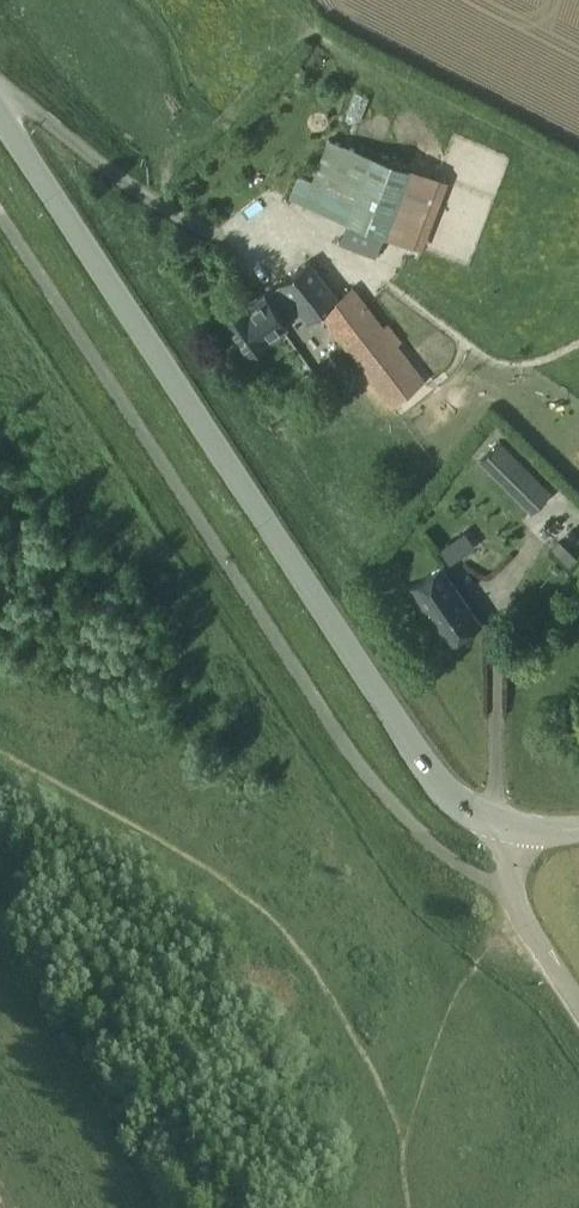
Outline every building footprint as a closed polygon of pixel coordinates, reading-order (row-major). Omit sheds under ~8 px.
[(410,168),(329,138),(313,181),(298,175),(289,199),(348,221),(339,243),(377,257),(385,236),(415,247),(440,177),(411,166),(410,168)] [(308,261),(278,283),(299,311),(309,324),(321,314),(389,407),(425,380),(355,288),(337,302),(308,261)] [(299,311),(278,283),(225,322),(247,351),(286,323),(285,322),(299,311)] [(480,461),(531,513),(552,492),(501,440),(480,461)] [(452,562),(479,545),(470,530),(442,546),(452,562)] [(559,541),(551,549),(569,567),(577,559),(559,541)] [(482,623),(442,566),(410,589),(449,646),(482,623)]
